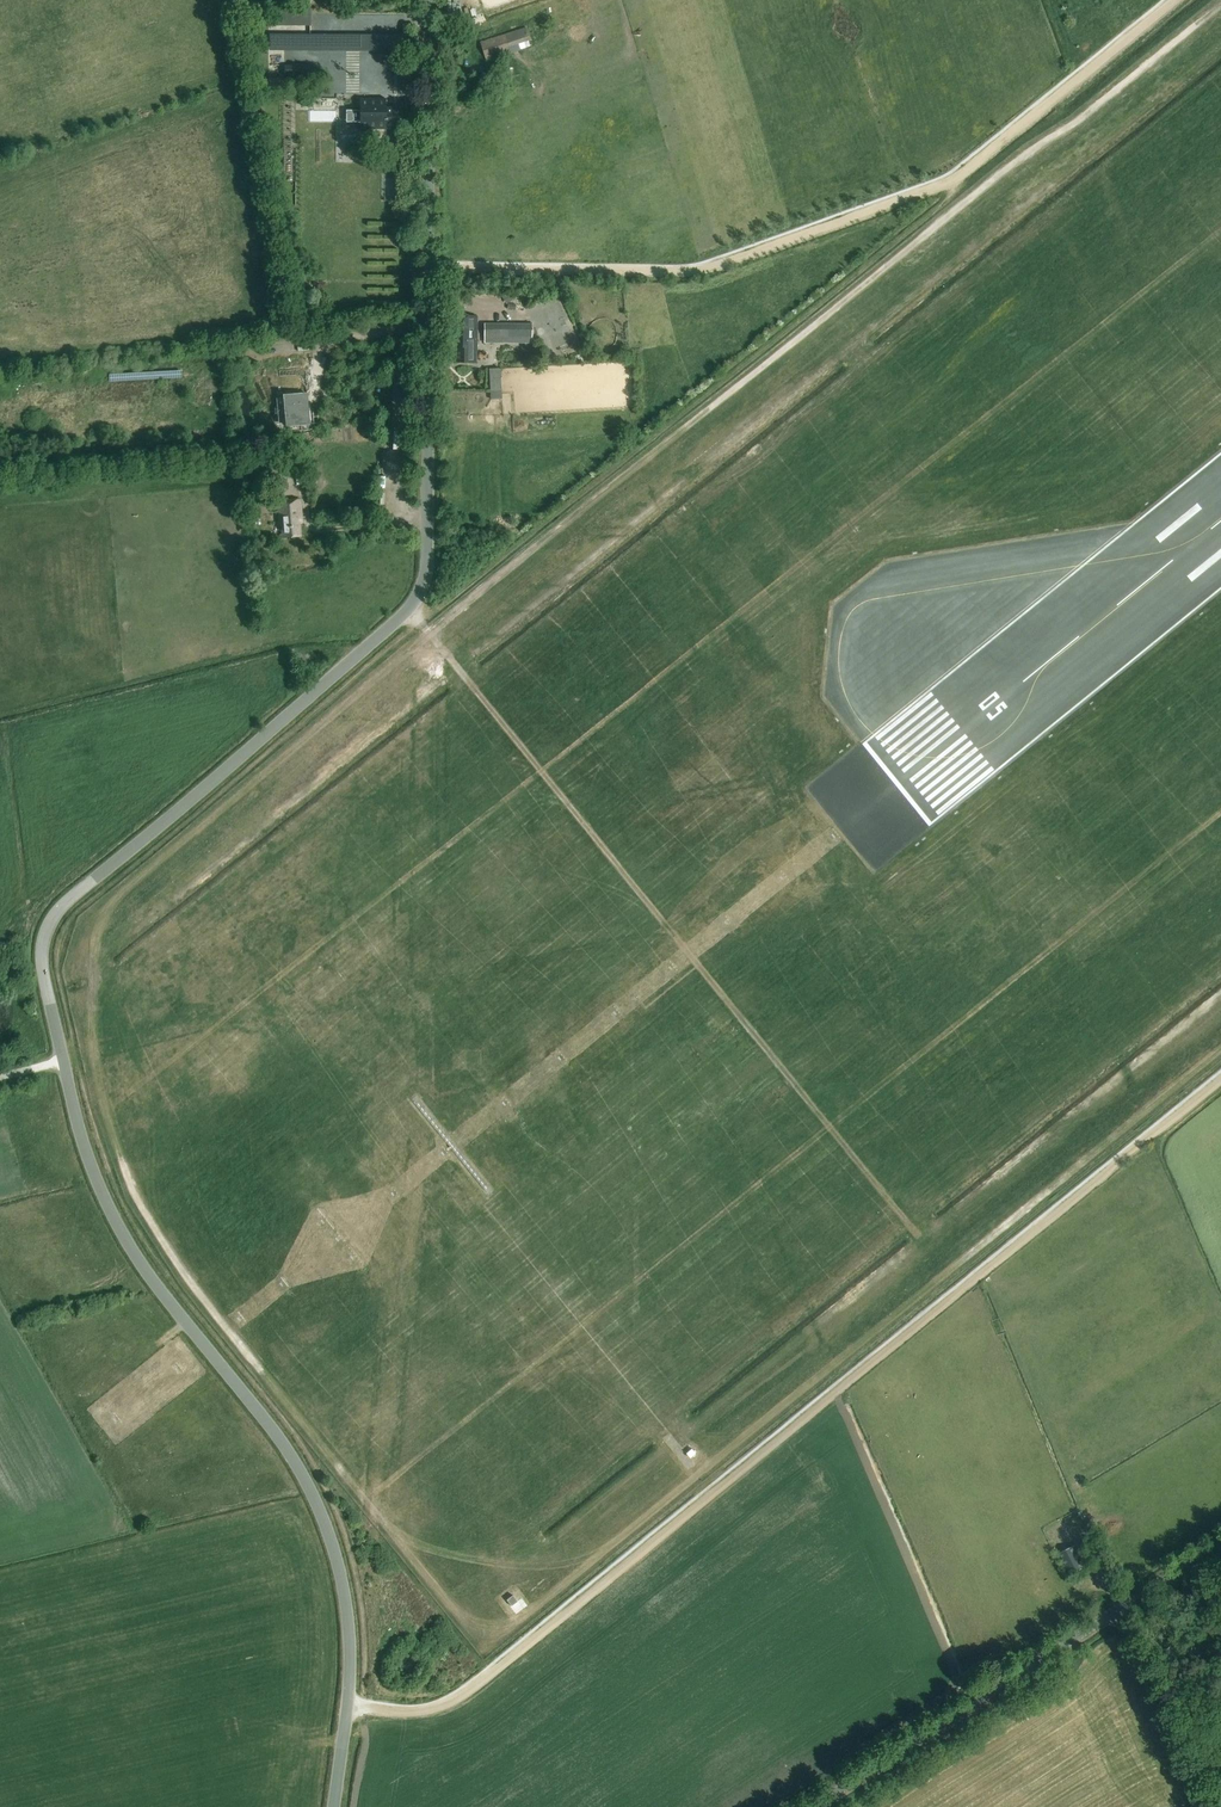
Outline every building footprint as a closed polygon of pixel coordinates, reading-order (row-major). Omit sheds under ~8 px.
[(532,46),(526,27),(480,42),(486,61),(511,53),(509,47),(518,45),(520,50),(532,46)] [(284,37),(284,51),(336,51),(336,37),(284,37)] [(310,65),(284,65),(285,77),(310,77),(310,65)] [(337,109),(337,98),(314,97),(314,108),(337,109)] [(386,99),(359,100),(360,130),(404,129),(404,106),(386,106),(386,99)] [(338,121),(338,110),(310,109),(310,121),(338,121)] [(510,291),(504,295),(509,302),(515,298),(510,291)] [(476,362),(476,318),(448,318),(448,348),(454,348),(454,362),(476,362)] [(532,323),(484,323),(484,343),(532,343),(532,323)] [(502,398),(500,368),(489,369),(491,398),(502,398)] [(310,425),(307,393),(283,395),(283,398),(276,398),(279,424),(285,424),(286,427),(310,425)] [(265,457),(266,473),(303,470),(302,454),(265,457)] [(243,463),(244,472),(262,471),(261,462),(243,463)] [(279,535),(299,533),(298,518),(301,518),(299,496),(276,498),(279,535)] [(945,810),(996,771),(950,711),(942,718),(935,709),(927,715),(923,711),(907,724),(911,729),(908,731),(914,738),(907,743),(912,750),(900,760),(894,751),(892,753),(935,808),(940,803),(945,810)] [(1070,1574),(1083,1567),(1073,1546),(1060,1552),(1070,1574)] [(510,1606),(517,1601),(512,1593),(505,1598),(510,1606)]
